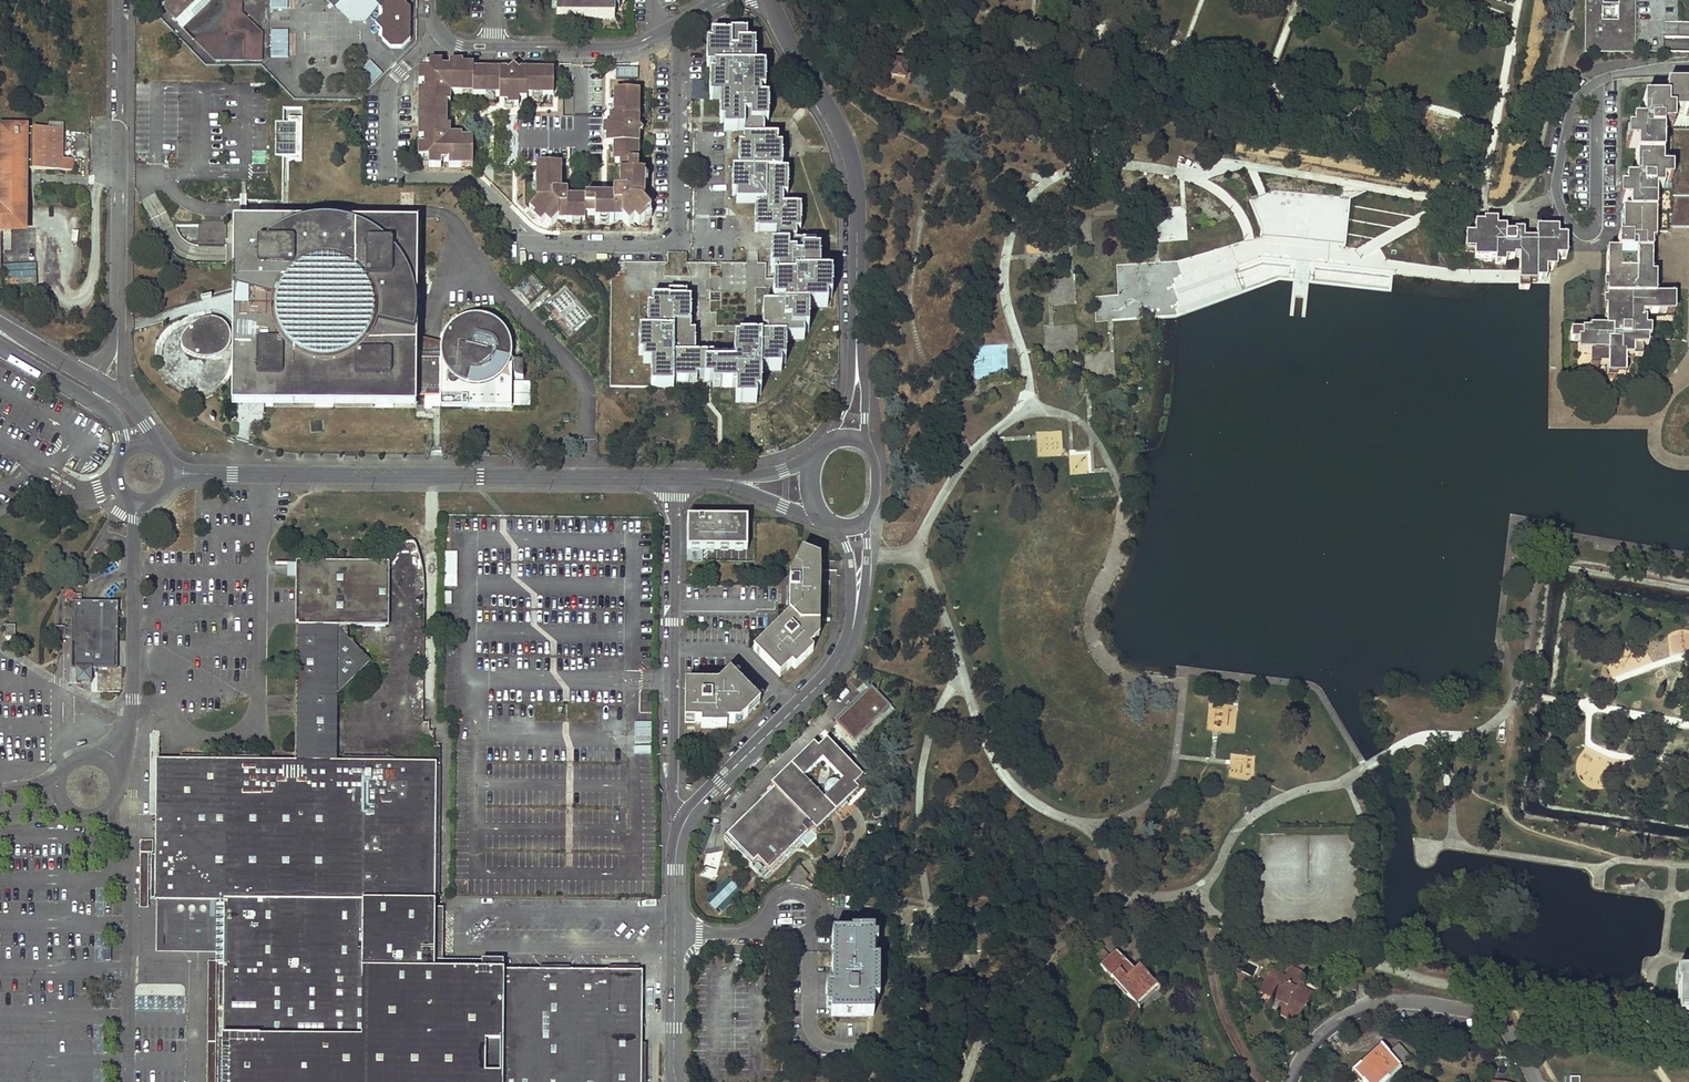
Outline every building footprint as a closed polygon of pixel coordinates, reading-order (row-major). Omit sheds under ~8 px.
[(260,59),(260,34),(237,13),(237,2),(239,0),(164,0),(164,8),(172,17),(183,17),(183,27),(216,59),(260,59)] [(270,10),(288,9),(288,0),(270,0),(270,10)] [(555,18),(614,18),(614,0),(556,0),(555,18)] [(1587,51),(1634,52),(1634,0),(1587,0),(1587,51)] [(1634,52),(1663,52),(1663,38),(1677,37),(1677,0),(1634,0),(1634,52)] [(381,40),(389,48),(400,49),(409,41),(409,9),(401,1),(389,1),(381,9),(381,17),(373,24),(381,32),(381,40)] [(270,30),(270,56),(288,56),(288,30),(270,30)] [(729,36),(710,36),(710,43),(705,43),(705,68),(713,68),(713,75),(708,75),(708,100),(718,100),(718,124),(723,124),(723,132),(743,132),(743,139),(761,139),(761,124),(766,124),(767,99),(759,99),(759,92),(764,92),(764,68),(753,68),(753,44),(745,43),(745,33),(729,33),(729,36)] [(419,116),(445,116),(445,103),(448,103),(448,94),(473,94),(473,72),(473,66),(461,66),(461,62),(449,62),(449,66),(441,66),(441,62),(422,61),(421,70),(417,70),(417,82),(422,82),(422,89),(419,89),(419,116)] [(892,61),(890,76),(904,78),(907,63),(892,61)] [(370,86),(382,74),(370,62),(358,74),(370,86)] [(490,72),(473,72),(473,94),(487,94),(488,96),(497,96),(497,104),(505,104),(505,106),(516,107),(516,101),(524,101),(524,96),(535,96),(535,94),(551,94),(552,72),(538,73),(538,71),(519,71),(518,72),(512,67),(506,72),(505,71),(490,71),(490,72)] [(1605,252),(1604,328),(1588,328),(1588,331),(1570,330),(1570,341),(1577,341),(1577,353),(1589,353),(1589,364),(1606,364),(1606,376),(1624,376),(1625,358),(1641,358),(1641,348),(1647,348),(1647,339),(1650,339),(1650,328),(1644,328),(1645,319),(1642,319),(1642,315),(1673,315),(1674,296),(1654,296),(1655,277),(1650,276),(1651,232),(1667,232),(1667,215),(1670,215),(1670,227),(1688,227),(1688,198),(1670,197),(1671,123),(1688,123),(1688,87),(1665,87),(1664,103),(1641,102),(1641,126),(1631,125),(1630,134),(1625,134),(1625,147),(1634,148),(1634,163),(1634,180),(1624,180),(1623,189),(1619,189),(1618,203),(1628,203),(1627,213),(1621,213),(1621,223),(1620,239),(1616,239),(1616,252),(1605,252)] [(611,147),(611,157),(613,157),(612,165),(617,165),(635,165),(636,157),(637,157),(637,140),(635,138),(640,132),(635,127),(637,125),(637,109),(636,109),(636,93),(614,93),(614,108),(612,108),(612,119),(608,119),(608,127),(602,126),(602,137),(605,137),(604,147),(611,147)] [(286,116),(302,116),(302,108),(286,108),(286,116)] [(274,159),(302,160),(303,117),(288,116),(288,122),(275,121),(274,159)] [(447,166),(470,167),(471,139),(459,139),(459,136),(448,136),(448,127),(444,127),(445,116),(419,116),(419,138),(422,138),(421,145),(416,145),(416,158),(421,158),(421,166),(439,167),(439,161),(447,161),(447,166)] [(1671,123),(1670,197),(1688,198),(1688,123),(1671,123)] [(24,232),(25,170),(73,171),(73,159),(62,159),(62,129),(1,128),(0,161),(0,195),(0,232),(24,232)] [(761,139),(743,139),(743,147),(737,147),(737,172),(731,172),(731,196),(735,196),(735,204),(756,204),(756,207),(753,207),(753,232),(775,232),(775,240),(795,240),(795,232),(799,232),(799,207),(781,207),(781,196),(786,196),(786,171),(779,171),(780,148),(776,147),(776,139),(761,139)] [(635,174),(635,165),(617,165),(617,194),(610,194),(611,200),(588,200),(588,218),(592,218),(592,224),(600,224),(600,226),(612,226),(612,223),(621,223),(628,229),(634,223),(639,227),(647,219),(645,217),(650,210),(640,201),(640,193),(642,193),(642,182),(640,182),(640,174),(635,174)] [(558,194),(558,167),(535,166),(535,183),(533,183),(533,194),(535,194),(535,202),(526,212),(531,218),(530,220),(537,227),(542,222),(548,228),(553,223),(562,223),(562,225),(575,225),(575,224),(583,224),(583,218),(588,218),(588,200),(564,199),(564,194),(558,194)] [(198,223),(198,242),(237,244),(235,400),(410,402),(411,383),(439,383),(439,407),(461,407),(461,405),(508,405),(509,372),(512,372),(512,350),(512,343),(510,338),(506,332),(501,327),(494,322),(487,319),(478,318),(471,318),(461,321),(454,325),(449,328),(446,332),(443,336),(442,339),(441,344),(416,338),(416,366),(411,366),(413,226),(198,223)] [(1519,295),(1529,295),(1529,288),(1529,284),(1537,285),(1546,285),(1546,282),(1547,273),(1556,273),(1557,262),(1567,262),(1567,241),(1559,240),(1559,232),(1548,232),(1537,232),(1536,244),(1524,244),(1524,235),(1515,235),(1515,239),(1505,238),(1505,231),(1497,231),(1498,224),(1484,224),(1484,227),(1474,227),(1474,239),(1465,238),(1465,256),(1474,256),(1474,263),(1495,264),(1495,269),(1506,269),(1506,264),(1514,264),(1514,261),(1520,262),(1519,282),(1519,295)] [(795,244),(795,240),(775,240),(775,248),(770,248),(769,271),(776,271),(776,280),(772,280),(772,304),(782,304),(782,308),(761,307),(761,332),(766,332),(766,339),(784,340),(802,340),(802,332),(807,332),(807,308),(826,308),(826,300),(830,300),(830,276),(818,276),(818,252),(814,252),(815,245),(795,244)] [(673,270),(684,270),(684,253),(673,253),(673,270)] [(625,262),(624,290),(659,292),(661,264),(625,262)] [(4,282),(36,282),(36,263),(4,263),(4,282)] [(722,291),(745,291),(745,263),(721,263),(722,291)] [(551,306),(575,329),(587,316),(563,293),(551,306)] [(676,294),(668,293),(668,300),(651,300),(651,307),(646,307),(646,331),(637,331),(637,332),(637,355),(642,355),(642,363),(649,363),(649,387),(672,388),(672,383),(696,383),(696,378),(704,378),(704,366),(711,366),(711,357),(693,357),(693,333),(689,333),(690,301),(685,301),(685,294),(676,294)] [(212,318),(207,319),(198,321),(191,326),(185,332),(180,339),(180,345),(182,350),(190,354),(195,356),(203,357),(211,357),(218,355),(224,352),(228,347),(230,342),(230,335),(229,330),(225,324),(219,320),(212,318)] [(784,363),(784,340),(766,339),(737,339),(737,341),(732,341),(732,357),(711,357),(711,366),(704,366),(704,378),(704,383),(712,383),(712,388),(735,388),(735,403),(754,404),(754,395),(759,395),(759,371),(779,371),(779,363),(784,363)] [(513,381),(513,406),(530,406),(530,381),(513,381)] [(747,552),(747,521),(687,520),(687,531),(687,563),(702,563),(702,551),(747,552)] [(422,569),(416,543),(412,541),(406,542),(400,543),(397,546),(385,563),(422,569)] [(457,588),(457,552),(445,552),(445,588),(457,588)] [(788,617),(815,642),(817,640),(818,561),(800,554),(789,579),(788,617)] [(293,758),(335,758),(335,695),(367,662),(345,638),(346,626),(411,627),(423,627),(422,569),(385,563),(384,564),(304,564),(304,578),(299,579),(298,627),(294,628),(293,758)] [(299,579),(304,578),(304,564),(286,564),(287,578),(299,579)] [(115,602),(79,602),(79,594),(76,594),(73,591),(66,597),(71,602),(71,628),(63,628),(62,636),(71,635),(70,667),(74,667),(74,682),(89,682),(90,672),(94,672),(94,667),(114,667),(115,616),(118,616),(118,611),(115,611),(115,602)] [(788,617),(753,652),(779,677),(790,666),(793,670),(811,652),(808,649),(815,642),(788,617)] [(14,625),(2,625),(1,636),(7,641),(13,637),(14,625)] [(52,637),(62,637),(62,636),(63,628),(62,626),(52,626),(52,637)] [(423,627),(411,627),(411,717),(423,717),(423,627)] [(717,686),(684,686),(684,724),(700,724),(700,729),(725,729),(725,724),(738,724),(758,705),(728,675),(717,686)] [(858,745),(894,710),(871,687),(835,722),(858,745)] [(818,748),(814,743),(770,785),(774,789),(727,836),(754,864),(761,857),(772,869),(813,829),(816,832),(860,790),(853,784),(861,775),(827,740),(818,748)] [(335,758),(293,758),(292,767),(258,766),(258,758),(229,757),(229,765),(223,765),(223,757),(180,757),(180,760),(155,761),(155,825),(145,825),(144,839),(155,839),(154,855),(150,855),(150,898),(154,898),(157,898),(158,905),(167,905),(166,923),(166,929),(173,935),(179,942),(214,942),(213,954),(213,962),(213,964),(215,963),(226,963),(226,974),(218,974),(218,1006),(227,1006),(226,1042),(218,1042),(218,1081),(643,1081),(643,1046),(636,1045),(637,969),(610,968),(609,978),(568,977),(568,968),(539,968),(538,977),(502,976),(501,961),(433,960),(433,954),(433,903),(433,896),(437,897),(438,769),(435,769),(391,768),(391,763),(391,759),(342,758),(342,762),(335,762),(335,758)] [(153,854),(153,842),(140,842),(140,910),(148,909),(148,854),(153,854)] [(1620,879),(1620,886),(1634,886),(1634,878),(1620,879)] [(705,899),(716,911),(739,890),(729,879),(705,899)] [(166,923),(167,905),(158,905),(157,898),(154,898),(154,923),(153,953),(213,954),(214,942),(179,942),(173,935),(166,929),(166,923)] [(850,935),(832,934),(831,987),(826,987),(826,1007),(831,1007),(831,1016),(871,1017),(872,1000),(877,1001),(877,962),(872,962),(872,932),(850,932),(850,935)] [(1102,964),(1109,958),(1101,949),(1094,955),(1102,964)] [(1134,970),(1116,951),(1109,958),(1102,964),(1101,965),(1136,1003),(1157,985),(1139,965),(1134,970)] [(208,962),(207,1081),(215,1081),(215,963),(213,964),(213,962),(208,962)] [(1298,979),(1286,973),(1284,977),(1272,971),(1262,990),(1281,1000),(1276,1010),(1296,1021),(1308,998),(1306,997),(1309,990),(1302,986),(1296,983),(1298,979)] [(1678,977),(1678,1015),(1688,1015),(1688,977),(1678,977)] [(1357,982),(1339,979),(1338,988),(1355,991),(1357,982)] [(1157,985),(1136,1003),(1140,1008),(1160,989),(1157,985)] [(1387,1053),(1399,1066),(1409,1056),(1398,1044),(1387,1053)] [(1352,1069),(1364,1081),(1381,1081),(1399,1066),(1387,1053),(1380,1045),(1352,1069)]
